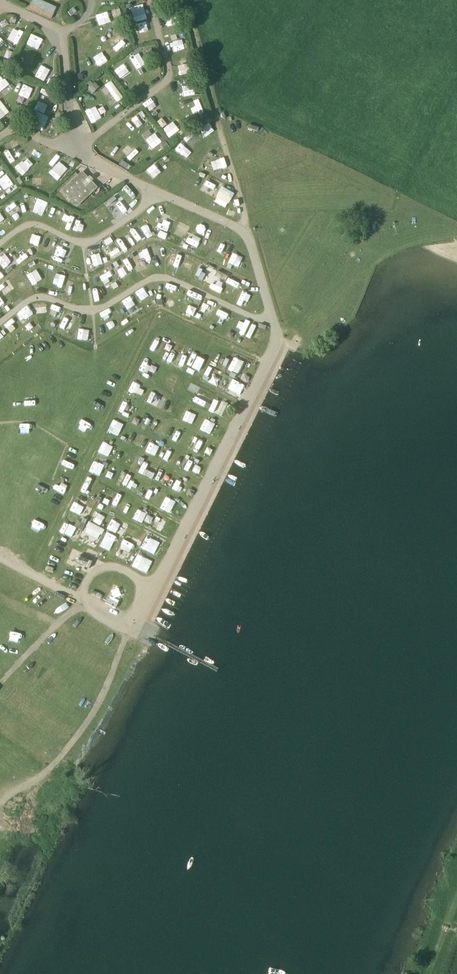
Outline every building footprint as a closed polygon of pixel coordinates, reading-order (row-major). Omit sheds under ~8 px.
[(56,6),(41,0),(32,0),(28,8),(51,18),(56,6)] [(143,4),(131,7),(135,22),(147,19),(143,4)] [(71,16),(77,12),(74,8),(68,12),(71,16)] [(98,25),(110,22),(108,11),(96,14),(98,25)] [(143,32),(151,29),(148,20),(139,23),(143,32)] [(7,37),(17,43),(22,33),(13,27),(7,37)] [(32,31),(26,43),(36,47),(42,35),(32,31)] [(116,51),(125,44),(119,36),(110,43),(116,51)] [(171,41),(173,50),(184,49),(182,39),(171,41)] [(99,66),(108,60),(101,51),(93,57),(99,66)] [(0,64),(6,66),(5,68),(7,69),(10,62),(2,60),(0,64)] [(25,61),(22,70),(31,73),(34,63),(25,61)] [(115,71),(122,78),(130,71),(123,63),(115,71)] [(48,83),(52,74),(43,69),(38,78),(48,83)] [(9,84),(1,75),(0,76),(0,92),(9,84)] [(111,80),(104,85),(116,102),(123,98),(111,80)] [(88,88),(93,93),(99,88),(95,82),(88,88)] [(20,92),(30,97),(34,88),(24,83),(20,92)] [(9,112),(0,99),(0,119),(9,112)] [(91,124),(102,119),(95,106),(85,111),(91,124)] [(48,117),(37,112),(31,127),(42,131),(48,117)] [(204,136),(214,131),(210,122),(199,127),(204,136)] [(146,138),(152,148),(161,142),(155,132),(146,138)] [(193,146),(200,138),(194,133),(187,141),(193,146)] [(180,142),(174,150),(186,158),(192,150),(180,142)] [(8,150),(4,153),(11,162),(14,159),(8,150)] [(206,153),(202,162),(216,167),(219,158),(206,153)] [(28,158),(14,165),(19,175),(33,167),(28,158)] [(49,173),(57,180),(68,168),(59,161),(49,173)] [(125,169),(128,165),(122,161),(119,165),(125,169)] [(146,169),(153,178),(161,172),(154,163),(146,169)] [(90,178),(84,172),(63,191),(78,208),(100,188),(94,182),(95,181),(91,177),(90,178)] [(46,184),(45,174),(35,174),(36,184),(46,184)] [(14,185),(7,175),(0,179),(0,185),(4,191),(14,185)] [(211,194),(216,185),(206,180),(202,189),(211,194)] [(220,186),(215,201),(228,206),(234,191),(220,186)] [(112,210),(120,203),(114,195),(105,202),(112,210)] [(44,211),(47,202),(37,198),(33,207),(44,211)] [(4,206),(10,214),(19,208),(13,199),(4,206)] [(98,222),(108,218),(104,207),(93,212),(98,222)] [(62,220),(70,222),(72,212),(64,210),(62,220)] [(167,231),(172,215),(163,212),(158,228),(167,231)] [(9,226),(0,215),(0,229),(2,232),(9,226)] [(81,217),(79,221),(92,226),(93,222),(81,217)] [(173,236),(182,241),(189,227),(180,222),(173,236)] [(137,242),(146,236),(139,225),(130,231),(137,242)] [(197,247),(203,236),(192,230),(187,242),(197,247)] [(117,240),(123,249),(133,244),(127,234),(117,240)] [(212,254),(216,245),(206,240),(202,249),(212,254)] [(227,260),(230,244),(219,242),(215,257),(227,260)] [(39,254),(40,244),(30,243),(29,253),(39,254)] [(16,261),(25,254),(18,244),(9,251),(16,261)] [(162,245),(151,245),(151,263),(162,262),(162,245)] [(57,260),(61,250),(51,246),(47,256),(57,260)] [(107,252),(108,256),(120,252),(119,247),(107,252)] [(177,251),(175,259),(185,261),(187,252),(177,251)] [(239,267),(243,256),(232,252),(228,263),(239,267)] [(131,258),(136,267),(144,262),(140,253),(131,258)] [(64,254),(60,262),(70,267),(74,258),(64,254)] [(194,271),(199,258),(194,256),(189,270),(194,271)] [(115,268),(120,278),(131,272),(126,263),(115,268)] [(31,276),(43,275),(42,264),(29,266),(31,276)] [(207,278),(210,269),(199,265),(196,274),(207,278)] [(48,275),(59,277),(61,269),(50,266),(48,275)] [(213,271),(210,280),(221,284),(224,274),(213,271)] [(9,277),(15,285),(22,280),(16,272),(9,277)] [(69,277),(66,284),(72,286),(74,279),(69,277)] [(237,287),(239,283),(228,278),(226,282),(237,287)] [(9,300),(15,295),(5,282),(0,285),(0,289),(9,300)] [(165,295),(162,288),(153,291),(157,299),(165,295)] [(178,300),(181,291),(171,288),(168,297),(178,300)] [(242,290),(236,303),(246,308),(252,295),(242,290)] [(44,301),(30,303),(32,314),(45,312),(44,301)] [(64,320),(75,322),(77,312),(65,310),(64,320)] [(81,323),(78,333),(88,335),(90,325),(81,323)] [(161,351),(166,341),(156,337),(151,346),(161,351)] [(199,363),(202,357),(196,355),(188,371),(201,377),(206,367),(199,363)] [(231,361),(227,370),(237,374),(243,360),(237,357),(235,362),(231,361)] [(208,381),(218,385),(223,373),(214,369),(208,381)] [(174,387),(178,377),(168,373),(164,384),(174,387)] [(233,396),(240,384),(228,378),(221,390),(233,396)] [(195,391),(197,384),(191,382),(188,389),(195,391)] [(157,406),(161,396),(151,391),(146,401),(157,406)] [(194,401),(206,408),(211,398),(199,392),(194,401)] [(219,414),(224,402),(213,398),(208,410),(219,414)] [(180,401),(174,408),(181,414),(187,408),(180,401)] [(181,418),(190,424),(196,414),(187,409),(181,418)] [(160,429),(168,432),(172,421),(164,418),(160,429)] [(210,434),(215,423),(205,418),(200,429),(210,434)] [(108,431),(118,435),(123,423),(113,419),(108,431)] [(133,432),(129,442),(140,448),(145,438),(133,432)] [(204,455),(209,444),(194,438),(190,449),(204,455)] [(98,452),(109,456),(113,446),(103,441),(98,452)] [(155,454),(159,444),(149,441),(145,451),(155,454)] [(166,449),(163,459),(173,462),(176,453),(166,449)] [(190,473),(195,462),(185,457),(180,468),(190,473)] [(89,471),(100,475),(104,464),(94,460),(89,471)] [(147,475),(152,465),(139,460),(134,470),(147,475)] [(126,483),(131,475),(123,470),(118,478),(126,483)] [(85,476),(81,486),(90,490),(94,480),(85,476)] [(172,487),(179,490),(182,481),(176,478),(172,487)] [(136,493),(140,483),(132,479),(127,489),(136,493)] [(92,508),(86,504),(88,500),(76,495),(69,510),(87,519),(92,508)] [(165,496),(160,507),(171,512),(176,500),(165,496)] [(120,501),(117,508),(126,512),(129,505),(120,501)] [(142,521),(146,512),(136,508),(133,518),(142,521)] [(93,520),(100,524),(104,516),(97,512),(93,520)] [(160,531),(165,521),(155,517),(151,527),(160,531)] [(81,529),(85,523),(78,519),(74,527),(64,521),(59,531),(72,538),(78,527),(81,529)] [(114,519),(109,529),(122,536),(127,526),(114,519)] [(95,537),(101,527),(90,521),(85,531),(95,537)] [(110,550),(117,535),(107,530),(100,545),(110,550)] [(160,542),(145,535),(140,546),(155,553),(160,542)] [(123,539),(120,548),(131,552),(134,544),(123,539)] [(120,557),(127,559),(130,552),(122,550),(120,557)] [(138,552),(133,564),(144,569),(149,558),(138,552)] [(88,568),(92,560),(79,555),(75,562),(88,568)] [(120,601),(109,596),(106,602),(116,607),(120,601)]
